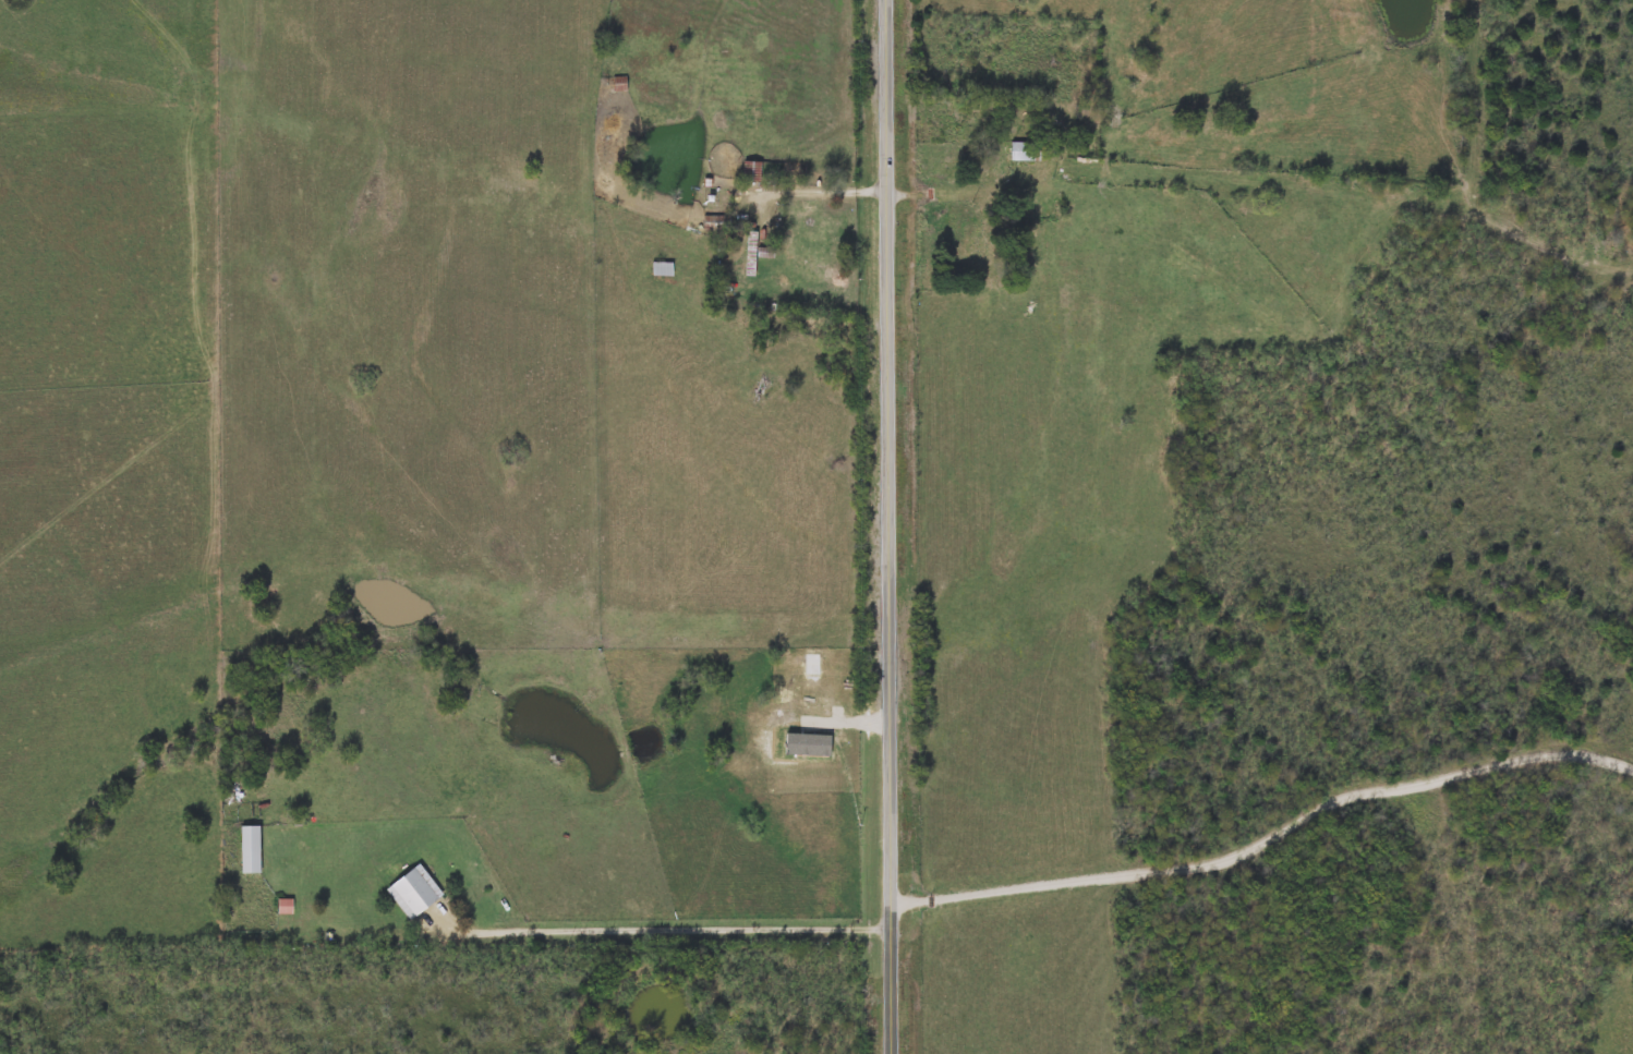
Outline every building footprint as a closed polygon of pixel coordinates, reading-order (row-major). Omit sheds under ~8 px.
[(1009,160),(1009,142),(1039,142),(1039,160),(1009,160)] [(760,163),(757,182),(741,179),(745,160),(760,163)] [(727,216),(727,229),(703,229),(703,216),(727,216)] [(651,275),(651,262),(670,262),(670,275),(651,275)] [(258,872),(240,872),(240,825),(258,825),(258,872)] [(441,894),(409,920),(385,888),(418,862),(441,894)]
